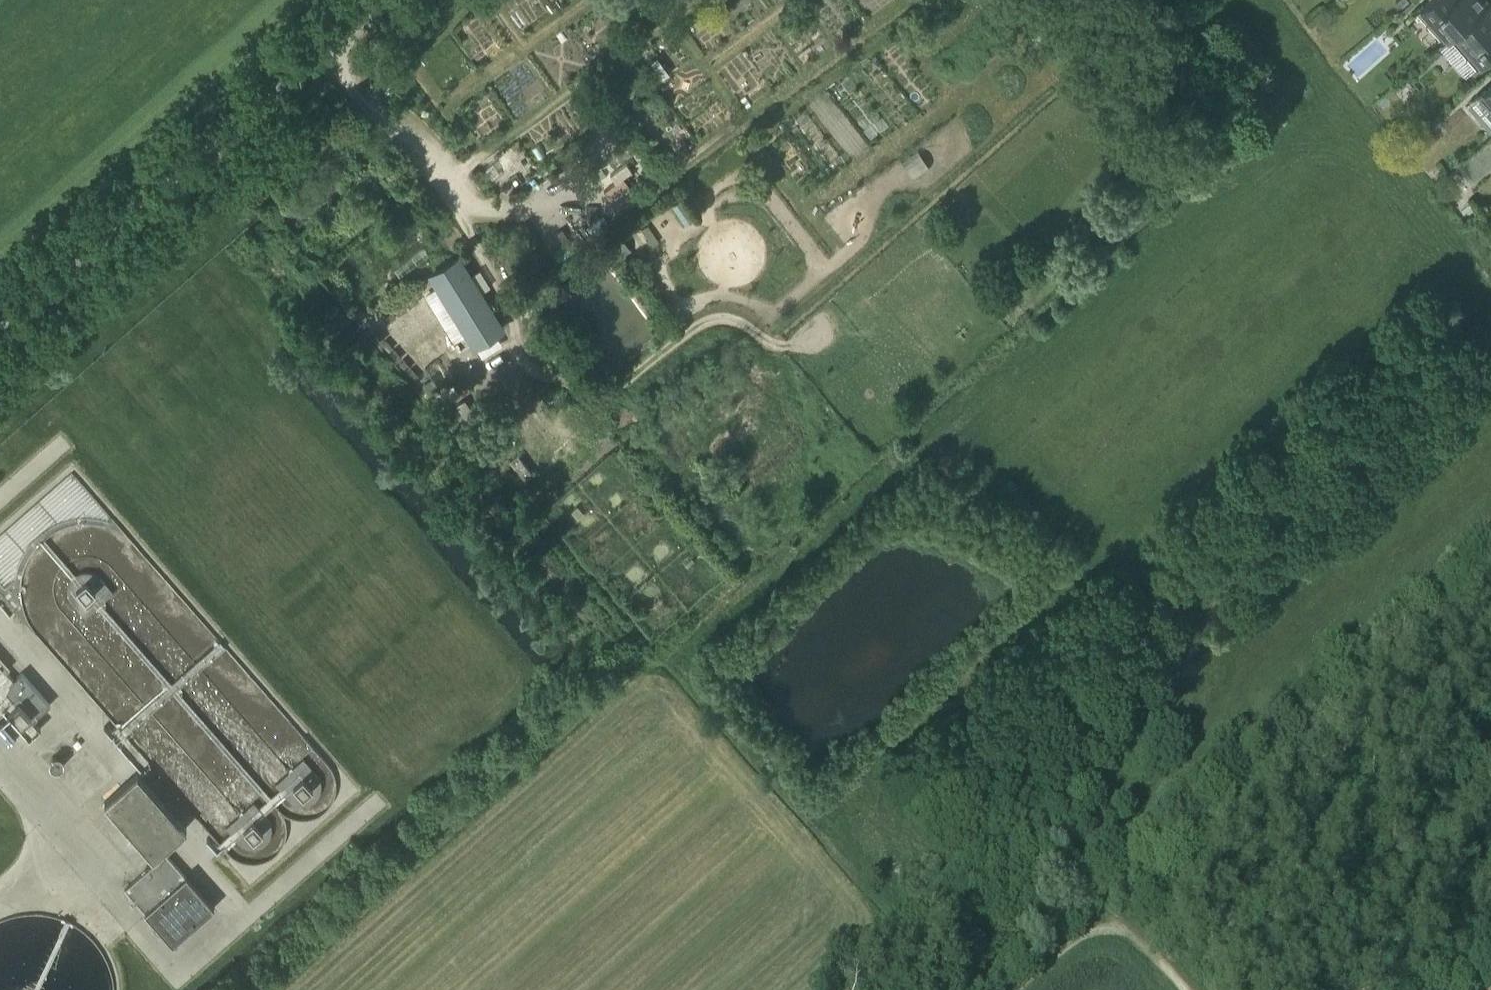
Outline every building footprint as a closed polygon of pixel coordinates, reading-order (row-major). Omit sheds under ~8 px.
[(1417,11),(1444,42),(1450,37),(1451,38),(1490,3),(1490,0),(1488,2),(1486,0),(1429,0),(1417,11)] [(1490,56),(1490,3),(1451,38),(1477,68),(1490,56)] [(1329,24),(1327,20),(1322,18),(1318,20),(1317,25),(1316,27),(1318,31),(1323,33),(1327,31),(1328,26),(1329,24)] [(1479,95),(1490,108),(1490,84),(1479,95)] [(475,346),(502,330),(459,259),(432,276),(475,346)] [(4,707),(2,709),(29,739),(40,729),(33,720),(50,705),(21,673),(13,680),(5,672),(10,668),(0,657),(0,702),(4,707)] [(176,948),(217,912),(214,908),(186,876),(165,853),(124,889),(144,913),(172,945),(176,948)]
